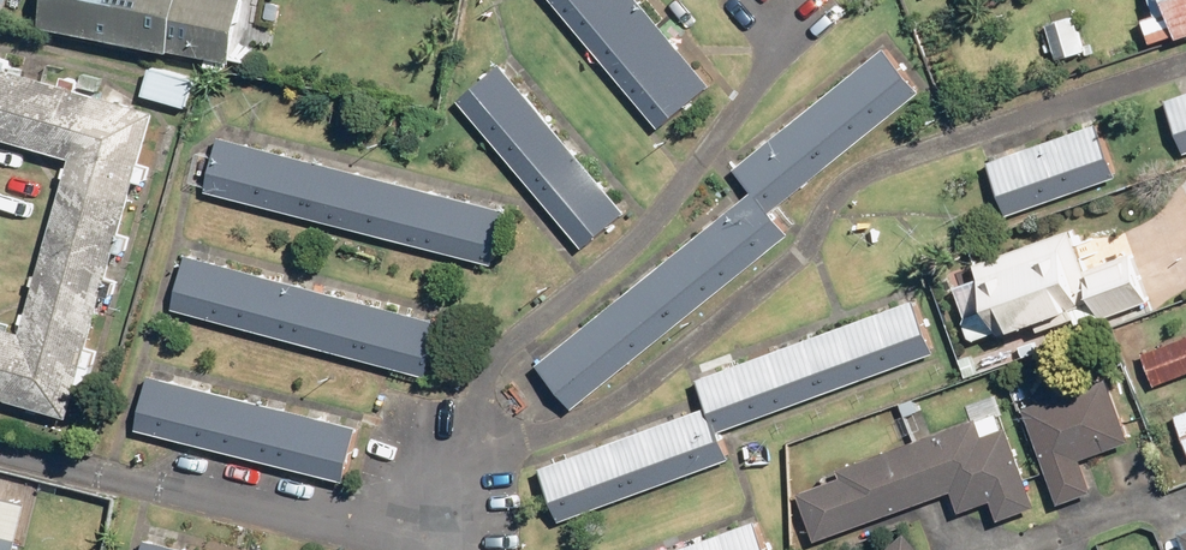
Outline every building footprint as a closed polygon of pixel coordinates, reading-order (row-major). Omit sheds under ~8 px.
[(9,15),(12,0),(0,0),(0,13),(9,15)] [(44,24),(234,61),(246,0),(48,0),(44,24)] [(714,83),(643,0),(556,0),(663,126),(714,83)] [(1152,42),(1178,33),(1180,37),(1185,35),(1185,0),(1166,0),(1169,10),(1143,19),(1152,42)] [(1049,22),(1060,57),(1088,47),(1077,13),(1049,22)] [(775,208),(923,90),(888,46),(737,166),(757,190),(538,365),(569,403),(790,227),(775,208)] [(586,247),(628,211),(504,64),(461,100),(586,247)] [(0,65),(0,137),(69,157),(19,330),(0,325),(0,396),(66,415),(155,110),(0,65)] [(189,76),(143,65),(135,92),(180,105),(189,76)] [(1185,128),(1185,93),(1175,96),(1185,128)] [(990,163),(1009,217),(1118,179),(1098,125),(990,163)] [(199,190),(496,263),(509,208),(213,134),(199,190)] [(977,263),(1002,333),(1094,300),(1102,321),(1151,304),(1134,253),(1087,270),(1073,229),(977,263)] [(419,375),(434,321),(180,253),(166,306),(419,375)] [(561,524),(732,461),(722,433),(938,354),(917,299),(696,380),(706,407),(540,467),(561,524)] [(1143,352),(1155,385),(1185,374),(1185,337),(1143,352)] [(339,479),(353,426),(143,374),(130,426),(339,479)] [(1025,406),(1059,504),(1095,491),(1084,458),(1133,441),(1111,376),(1025,406)] [(1185,446),(1185,412),(1175,416),(1185,446)] [(798,492),(817,541),(953,491),(961,512),(993,500),(1001,519),(1039,505),(1009,426),(984,435),(978,418),(840,469),(843,476),(798,492)] [(44,496),(31,549),(84,549),(94,507),(44,496)] [(757,521),(677,549),(768,549),(757,521)] [(907,531),(885,549),(923,549),(907,531)] [(138,538),(135,549),(185,549),(138,538)]
